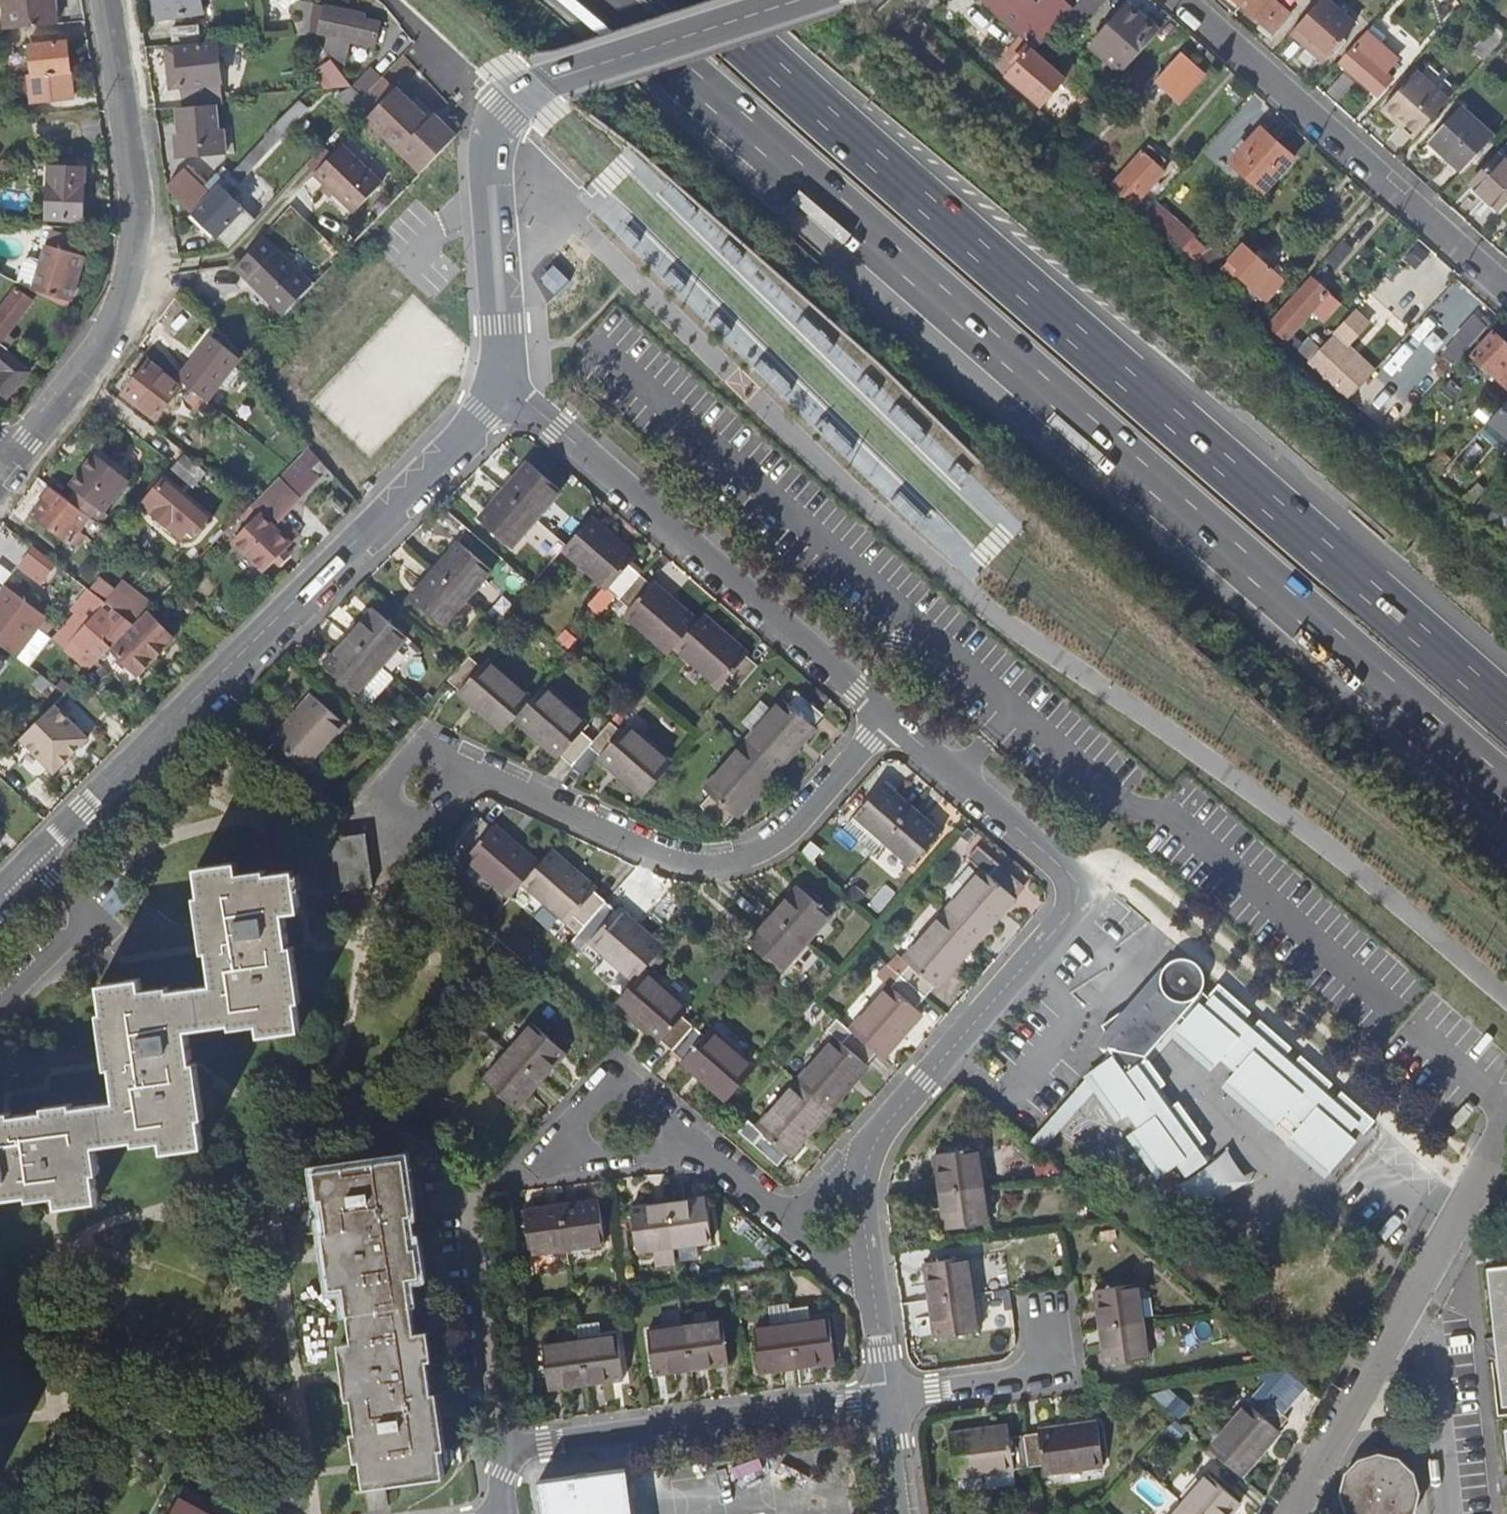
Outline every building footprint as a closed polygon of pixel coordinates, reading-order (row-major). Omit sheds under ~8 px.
[(9,29),(59,24),(57,0),(7,0),(9,29)] [(158,20),(202,12),(200,0),(155,0),(158,20)] [(1071,11),(1073,9),(1063,0),(1043,0),(1037,7),(1029,0),(983,0),(982,1),(1028,43),(1036,50),(1071,11)] [(1077,4),(1090,15),(1104,0),(1081,0),(1077,4)] [(1235,13),(1246,0),(1220,0),(1235,13)] [(1246,9),(1274,33),(1291,14),(1275,0),(1254,0),(1246,9)] [(1293,30),(1324,58),(1355,23),(1328,0),(1320,0),(1293,30)] [(1123,72),(1160,31),(1128,3),(1091,45),(1123,72)] [(1077,4),(1073,9),(1071,11),(1084,22),(1090,15),(1077,4)] [(366,19),(315,10),(312,30),(329,34),(327,49),(347,67),(351,43),(379,47),(383,25),(366,22),(366,19)] [(1484,60),(1506,35),(1496,26),(1474,50),(1484,60)] [(170,31),(170,45),(197,43),(196,30),(170,31)] [(1385,72),(1397,59),(1368,34),(1342,61),(1379,94),(1392,79),(1385,72)] [(67,101),(63,44),(48,45),(48,37),(30,39),(31,45),(29,45),(28,51),(17,52),(21,105),(67,101)] [(1180,103),(1204,76),(1193,66),(1195,63),(1165,37),(1138,67),(1180,103)] [(1036,50),(1028,43),(1012,62),(1015,65),(1006,75),(1040,105),(1066,76),(1062,73),(1036,50)] [(182,89),(184,104),(217,104),(224,104),(224,96),(216,46),(166,52),(171,90),(182,89)] [(332,57),(316,70),(332,92),(349,79),(332,57)] [(1066,76),(1082,91),(1089,83),(1069,66),(1062,73),(1066,76)] [(373,67),(354,87),(365,98),(383,78),(373,67)] [(1448,100),(1416,72),(1380,111),(1401,129),(1404,125),(1416,136),(1448,100)] [(370,120),(367,122),(419,175),(457,135),(441,120),(437,124),(431,117),(398,88),(396,90),(383,78),(365,98),(368,101),(360,111),(370,120)] [(270,130),(278,138),(309,110),(301,101),(270,130)] [(217,130),(217,104),(184,104),(177,105),(177,130),(184,130),(183,154),(221,155),(221,131),(217,130)] [(1462,171),(1493,137),(1461,107),(1430,141),(1462,171)] [(434,114),(431,117),(437,124),(441,120),(434,114)] [(1230,162),(1264,192),(1295,158),(1261,128),(1230,162)] [(170,154),(183,154),(184,130),(177,130),(170,131),(170,154)] [(266,149),(259,143),(230,170),(237,178),(266,149)] [(1128,199),(1135,205),(1165,171),(1161,166),(1167,159),(1150,145),(1144,152),(1143,151),(1112,185),(1128,199)] [(329,194),(326,192),(323,194),(348,218),(356,211),(359,213),(384,184),(345,147),(318,175),(330,187),(333,189),(329,194)] [(191,155),(187,161),(206,179),(211,174),(191,155)] [(1499,210),(1506,201),(1506,163),(1497,155),(1471,185),(1499,210)] [(1,157),(0,159),(0,179),(11,166),(1,157)] [(44,217),(82,220),(85,170),(58,168),(58,162),(32,160),(31,178),(46,179),(44,217)] [(181,164),(167,179),(168,186),(191,209),(208,191),(201,184),(206,179),(187,161),(184,164),(181,164)] [(216,183),(214,171),(211,174),(206,179),(201,184),(208,191),(216,183)] [(216,183),(208,191),(191,209),(231,248),(233,247),(259,219),(218,181),(216,183)] [(36,292),(39,293),(72,300),(85,255),(82,254),(86,240),(51,231),(43,263),(32,260),(26,261),(20,284),(28,287),(36,292)] [(1183,249),(1198,263),(1208,251),(1193,237),(1183,249)] [(236,270),(284,315),(313,285),(265,239),(243,263),(236,270)] [(1270,297),(1284,281),(1270,268),(1244,244),(1229,261),(1232,263),(1228,267),(1259,296),(1263,291),(1270,297)] [(0,273),(0,287),(3,289),(9,278),(0,273)] [(1269,326),(1286,341),(1322,300),(1305,286),(1269,326)] [(8,349),(35,303),(16,292),(0,320),(0,342),(8,349)] [(1490,324),(1484,319),(1481,323),(1476,319),(1459,339),(1460,340),(1446,357),(1454,364),(1469,348),(1486,328),(1490,324)] [(1494,333),(1472,356),(1506,387),(1506,345),(1494,333)] [(211,339),(179,381),(191,390),(206,402),(238,361),(211,339)] [(1308,363),(1319,372),(1339,349),(1329,340),(1320,350),(1310,361),(1308,363)] [(1300,352),(1310,361),(1320,350),(1310,341),(1300,352)] [(8,349),(0,342),(0,367),(3,370),(0,373),(0,392),(5,396),(28,372),(7,351),(8,349)] [(1339,349),(1319,372),(1349,399),(1369,376),(1339,349)] [(122,394),(155,418),(180,387),(147,362),(122,394)] [(207,417),(215,408),(206,402),(191,390),(184,400),(207,417)] [(1489,422),(1506,439),(1506,401),(1489,422)] [(333,475),(309,447),(290,466),(253,504),(251,506),(259,513),(233,540),(265,571),(299,536),(281,518),(319,478),(324,483),(333,475)] [(1428,469),(1436,475),(1450,460),(1442,453),(1428,469)] [(128,481),(93,455),(69,487),(78,493),(70,503),(89,518),(96,523),(128,481)] [(172,470),(193,488),(204,475),(184,457),(172,470)] [(528,462),(503,490),(537,518),(561,490),(528,462)] [(208,521),(161,482),(141,505),(180,537),(187,530),(196,536),(208,521)] [(70,543),(89,518),(70,503),(50,488),(31,514),(70,543)] [(537,518),(503,490),(478,519),(512,547),(537,518)] [(619,599),(640,573),(629,564),(635,556),(591,517),(562,550),(619,599)] [(527,534),(542,545),(552,533),(537,522),(527,534)] [(458,542),(433,570),(467,599),(491,570),(458,542)] [(57,566),(33,548),(18,568),(41,586),(57,566)] [(467,599),(433,570),(408,599),(442,627),(467,599)] [(651,583),(640,573),(619,599),(629,608),(624,615),(669,654),(675,647),(697,621),(652,581),(651,583)] [(0,581),(0,600),(38,629),(47,617),(0,581)] [(118,588),(105,603),(134,625),(145,610),(118,588)] [(90,622),(64,650),(90,669),(108,650),(134,625),(105,603),(87,589),(71,606),(77,613),(90,622)] [(0,600),(0,601),(0,645),(3,647),(13,634),(26,644),(38,629),(0,600)] [(373,608),(349,636),(382,665),(406,636),(373,608)] [(173,640),(146,612),(134,625),(108,650),(136,676),(173,640)] [(77,613),(52,640),(64,650),(90,622),(77,613)] [(703,614),(697,621),(675,647),(720,686),(726,680),(737,690),(758,666),(747,655),(748,654),(703,614)] [(382,665),(349,636),(324,666),(357,694),(382,665)] [(397,670),(418,648),(409,640),(388,662),(397,670)] [(503,731),(514,718),(531,699),(486,659),(480,665),(469,656),(448,681),(459,690),(457,692),(503,731)] [(572,765),(588,746),(593,741),(582,731),(588,725),(543,685),(531,699),(514,718),(559,758),(561,756),(572,765)] [(782,699),(743,744),(776,773),(816,728),(814,726),(823,714),(798,693),(789,704),(782,699)] [(264,753),(288,774),(298,763),(305,768),(344,723),(311,695),(272,740),(274,742),(264,753)] [(54,706),(20,740),(54,774),(88,739),(54,706)] [(610,722),(593,741),(588,746),(599,756),(598,759),(644,797),(672,764),(627,724),(621,730),(610,722)] [(776,773),(743,744),(704,789),(710,794),(701,806),(725,827),(735,816),(776,773)] [(883,840),(912,808),(883,783),(855,816),(883,840)] [(940,832),(912,808),(883,840),(912,866),(940,832)] [(511,897),(523,884),(539,864),(494,825),(492,827),(481,818),(460,842),(470,851),(465,858),(511,897)] [(330,839),(297,843),(304,896),(373,887),(372,877),(366,834),(330,839)] [(981,869),(943,913),(976,942),(1015,898),(1013,895),(1023,884),(978,846),(969,858),(981,869)] [(574,916),(584,925),(606,901),(595,891),(596,889),(551,850),(539,864),(523,884),(567,922),(574,916)] [(213,984),(206,986),(211,1026),(231,1023),(232,1028),(259,1024),(261,1035),(301,1029),(297,1002),(302,1001),(294,946),(289,946),(284,913),(300,910),(294,870),(267,874),(266,869),(238,873),(237,862),(197,868),(201,897),(196,897),(204,952),(209,952),(213,984)] [(798,886),(773,915),(806,943),(831,914),(798,886)] [(672,1050),(693,1026),(682,1016),(688,1009),(643,971),(663,948),(618,909),(617,910),(606,901),(584,925),(595,935),(589,942),(634,981),(615,1003),(660,1043),(662,1041),(672,1050)] [(543,902),(534,913),(554,930),(563,919),(543,902)] [(976,942),(943,913),(904,958),(910,964),(901,975),(925,996),(934,986),(936,987),(976,942)] [(806,943),(773,915),(748,943),(781,972),(806,943)] [(1161,984),(1162,988),(1130,1024),(1122,1011),(1102,1026),(1114,1042),(1109,1046),(1111,1051),(1091,1074),(1099,1085),(1122,1116),(1126,1112),(1140,1130),(1134,1134),(1163,1172),(1176,1163),(1187,1177),(1212,1159),(1202,1145),(1207,1141),(1179,1102),(1173,1106),(1160,1088),(1166,1084),(1145,1055),(1180,1015),(1187,1021),(1178,1031),(1214,1064),(1219,1059),(1236,1074),(1228,1083),(1275,1124),(1283,1114),(1300,1129),(1292,1138),(1329,1171),(1355,1140),(1348,1135),(1355,1127),(1364,1134),(1375,1121),(1342,1092),(1338,1097),(1328,1089),(1333,1084),(1301,1056),(1297,1061),(1288,1053),(1292,1048),(1220,984),(1208,996),(1202,991),(1205,982),(1204,976),(1202,970),(1199,965),(1192,961),(1190,960),(1184,958),(1179,959),(1173,961),(1167,965),(1162,973),(1161,977),(1161,984)] [(925,996),(901,975),(891,987),(890,985),(850,1030),(876,1053),(883,1058),(922,1014),(916,1008),(925,996)] [(211,1026),(206,986),(169,991),(169,986),(142,989),(141,979),(100,985),(104,1013),(99,1014),(107,1068),(112,1068),(116,1102),(109,1103),(114,1142),(134,1139),(135,1143),(163,1140),(164,1151),(203,1146),(200,1118),(205,1117),(197,1062),(192,1062),(188,1029),(211,1026)] [(835,1038),(796,1083),(829,1111),(869,1066),(867,1065),(876,1053),(850,1030),(837,1018),(827,1030),(835,1038)] [(532,1023),(507,1052),(540,1081),(565,1052),(532,1023)] [(704,1035),(693,1026),(672,1050),(683,1060),(682,1062),(727,1100),(755,1068),(710,1029),(704,1035)] [(540,1081),(507,1052),(482,1080),(515,1109),(540,1081)] [(1099,1085),(1091,1074),(1028,1145),(1038,1153),(1099,1085)] [(829,1111),(796,1083),(757,1127),(745,1117),(735,1128),(779,1167),(829,1111)] [(109,1103),(73,1107),(71,1102),(43,1107),(45,1112),(11,1116),(10,1111),(0,1113),(0,1198),(29,1194),(29,1200),(57,1196),(58,1206),(98,1201),(95,1173),(99,1171),(96,1144),(114,1142),(109,1103)] [(934,1154),(940,1192),(983,1186),(978,1148),(934,1154)] [(345,1286),(349,1314),(412,1305),(408,1277),(421,1275),(417,1247),(412,1247),(408,1213),(413,1213),(405,1158),(315,1170),(319,1198),(324,1198),(329,1232),(324,1232),(333,1287),(345,1286)] [(988,1224),(983,1186),(940,1192),(945,1229),(988,1224)] [(706,1198),(668,1203),(674,1246),(676,1261),(695,1259),(693,1244),(712,1241),(706,1198)] [(599,1201),(562,1206),(567,1248),(586,1246),(605,1243),(599,1201)] [(674,1246),(668,1203),(631,1209),(637,1251),(674,1246)] [(567,1248),(562,1206),(524,1211),(530,1253),(567,1248)] [(925,1263),(930,1301),(973,1294),(968,1257),(925,1263)] [(1485,1268),(1492,1338),(1479,1339),(1481,1355),(1494,1353),(1499,1403),(1506,1402),(1506,1265),(1485,1268)] [(1095,1289),(1101,1327),(1144,1321),(1138,1283),(1095,1289)] [(978,1333),(973,1294),(930,1301),(935,1338),(978,1333)] [(366,1487),(385,1485),(444,1476),(441,1448),(445,1448),(438,1393),(433,1393),(428,1359),(433,1359),(429,1331),(416,1332),(412,1305),(349,1314),(353,1342),(340,1344),(348,1399),(353,1399),(358,1432),(353,1433),(357,1460),(362,1460),(366,1487)] [(829,1319),(792,1324),(798,1367),(816,1364),(835,1361),(829,1319)] [(723,1321),(685,1326),(691,1369),(710,1367),(729,1364),(723,1321)] [(1149,1359),(1144,1321),(1101,1327),(1106,1365),(1149,1359)] [(798,1367),(792,1324),(753,1329),(761,1371),(798,1367)] [(691,1369),(685,1326),(648,1332),(654,1374),(691,1369)] [(618,1336),(580,1341),(586,1384),(605,1381),(623,1378),(618,1336)] [(586,1384),(580,1341),(542,1346),(549,1389),(586,1384)] [(1285,1366),(1262,1394),(1285,1413),(1308,1385),(1285,1366)] [(1208,1448),(1242,1477),(1289,1418),(1264,1398),(1254,1408),(1247,1403),(1208,1448)] [(1038,1433),(1024,1435),(1028,1467),(1043,1465),(1044,1474),(1084,1468),(1103,1465),(1097,1423),(1038,1430),(1038,1433)] [(1028,1467),(1024,1435),(1010,1437),(1008,1426),(949,1434),(955,1477),(984,1473),(986,1483),(991,1487),(1010,1485),(1014,1479),(1013,1469),(1028,1467)] [(1338,1474),(1333,1494),(1340,1513),(1408,1513),(1410,1513),(1413,1493),(1408,1473),(1394,1459),(1372,1455),(1352,1461),(1338,1474)] [(544,1513),(633,1513),(627,1469),(539,1481),(544,1513)] [(1183,1503),(1196,1513),(1230,1513),(1241,1503),(1207,1474),(1183,1503)] [(1494,1480),(1496,1496),(1506,1495),(1506,1479),(1494,1480)] [(388,1506),(385,1485),(366,1487),(369,1509),(388,1506)] [(210,1513),(177,1496),(167,1513),(210,1513)] [(1183,1503),(1173,1513),(1196,1513),(1183,1503)]
